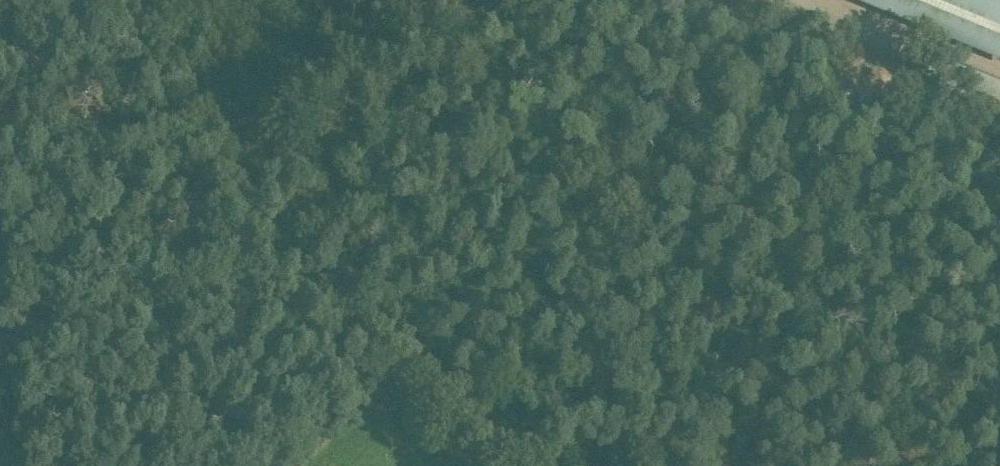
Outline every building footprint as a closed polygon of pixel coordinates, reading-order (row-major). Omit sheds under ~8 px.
[(999,2),(999,0),(862,0),(999,57),(999,2)]
